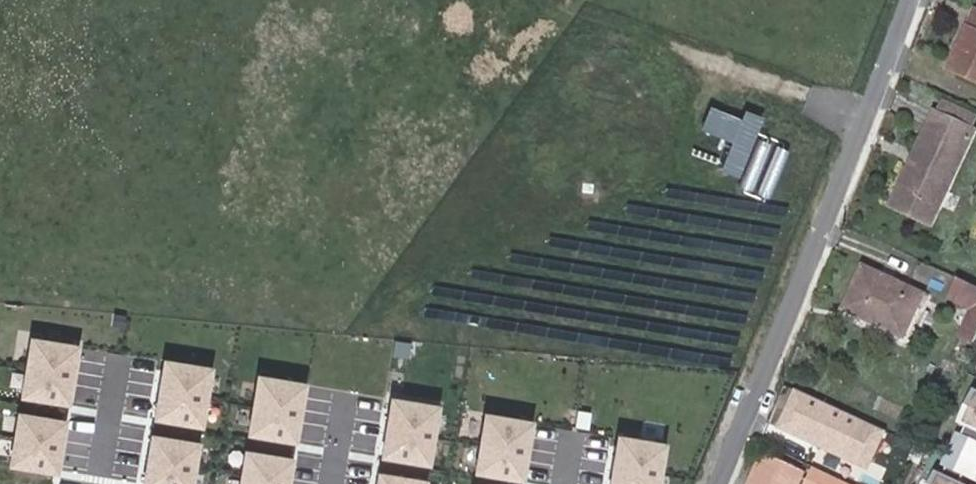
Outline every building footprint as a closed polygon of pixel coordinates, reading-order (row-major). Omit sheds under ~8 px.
[(960,45),(969,49),(958,74),(975,83),(975,11),(960,45)] [(958,74),(969,49),(960,45),(948,69),(958,74)] [(944,103),(938,115),(971,130),(975,119),(975,118),(944,103)] [(748,113),(726,168),(736,172),(758,117),(748,113)] [(931,227),(975,132),(971,130),(938,115),(934,113),(891,207),(931,227)] [(903,337),(922,295),(863,268),(843,309),(903,337)] [(975,338),(975,288),(960,280),(949,301),(971,312),(960,336),(974,343),(975,338)] [(85,344),(34,335),(24,397),(74,406),(85,344)] [(218,366),(167,357),(157,419),(207,429),(218,366)] [(312,382),(261,373),(251,435),(301,444),(312,382)] [(780,428),(873,468),(891,427),(798,387),(780,428)] [(447,404),(396,395),(386,457),(436,466),(447,404)] [(965,422),(967,423),(961,436),(958,435),(952,449),(975,460),(975,398),(965,422)] [(72,420),(21,410),(11,464),(62,474),(72,420)] [(540,419),(489,410),(479,472),(529,482),(540,419)] [(154,432),(144,483),(197,483),(205,441),(154,432)] [(621,433),(613,483),(665,483),(672,442),(621,433)] [(249,448),(243,483),(295,483),(299,456),(249,448)] [(965,471),(975,477),(975,460),(952,449),(946,462),(948,463),(942,477),(940,476),(936,483),(959,483),(965,471)] [(803,473),(764,455),(761,461),(750,483),(798,483),(803,473)] [(830,472),(835,460),(825,456),(820,467),(830,472)] [(808,483),(868,483),(813,467),(808,483)] [(383,472),(381,483),(431,483),(432,481),(383,472)]
